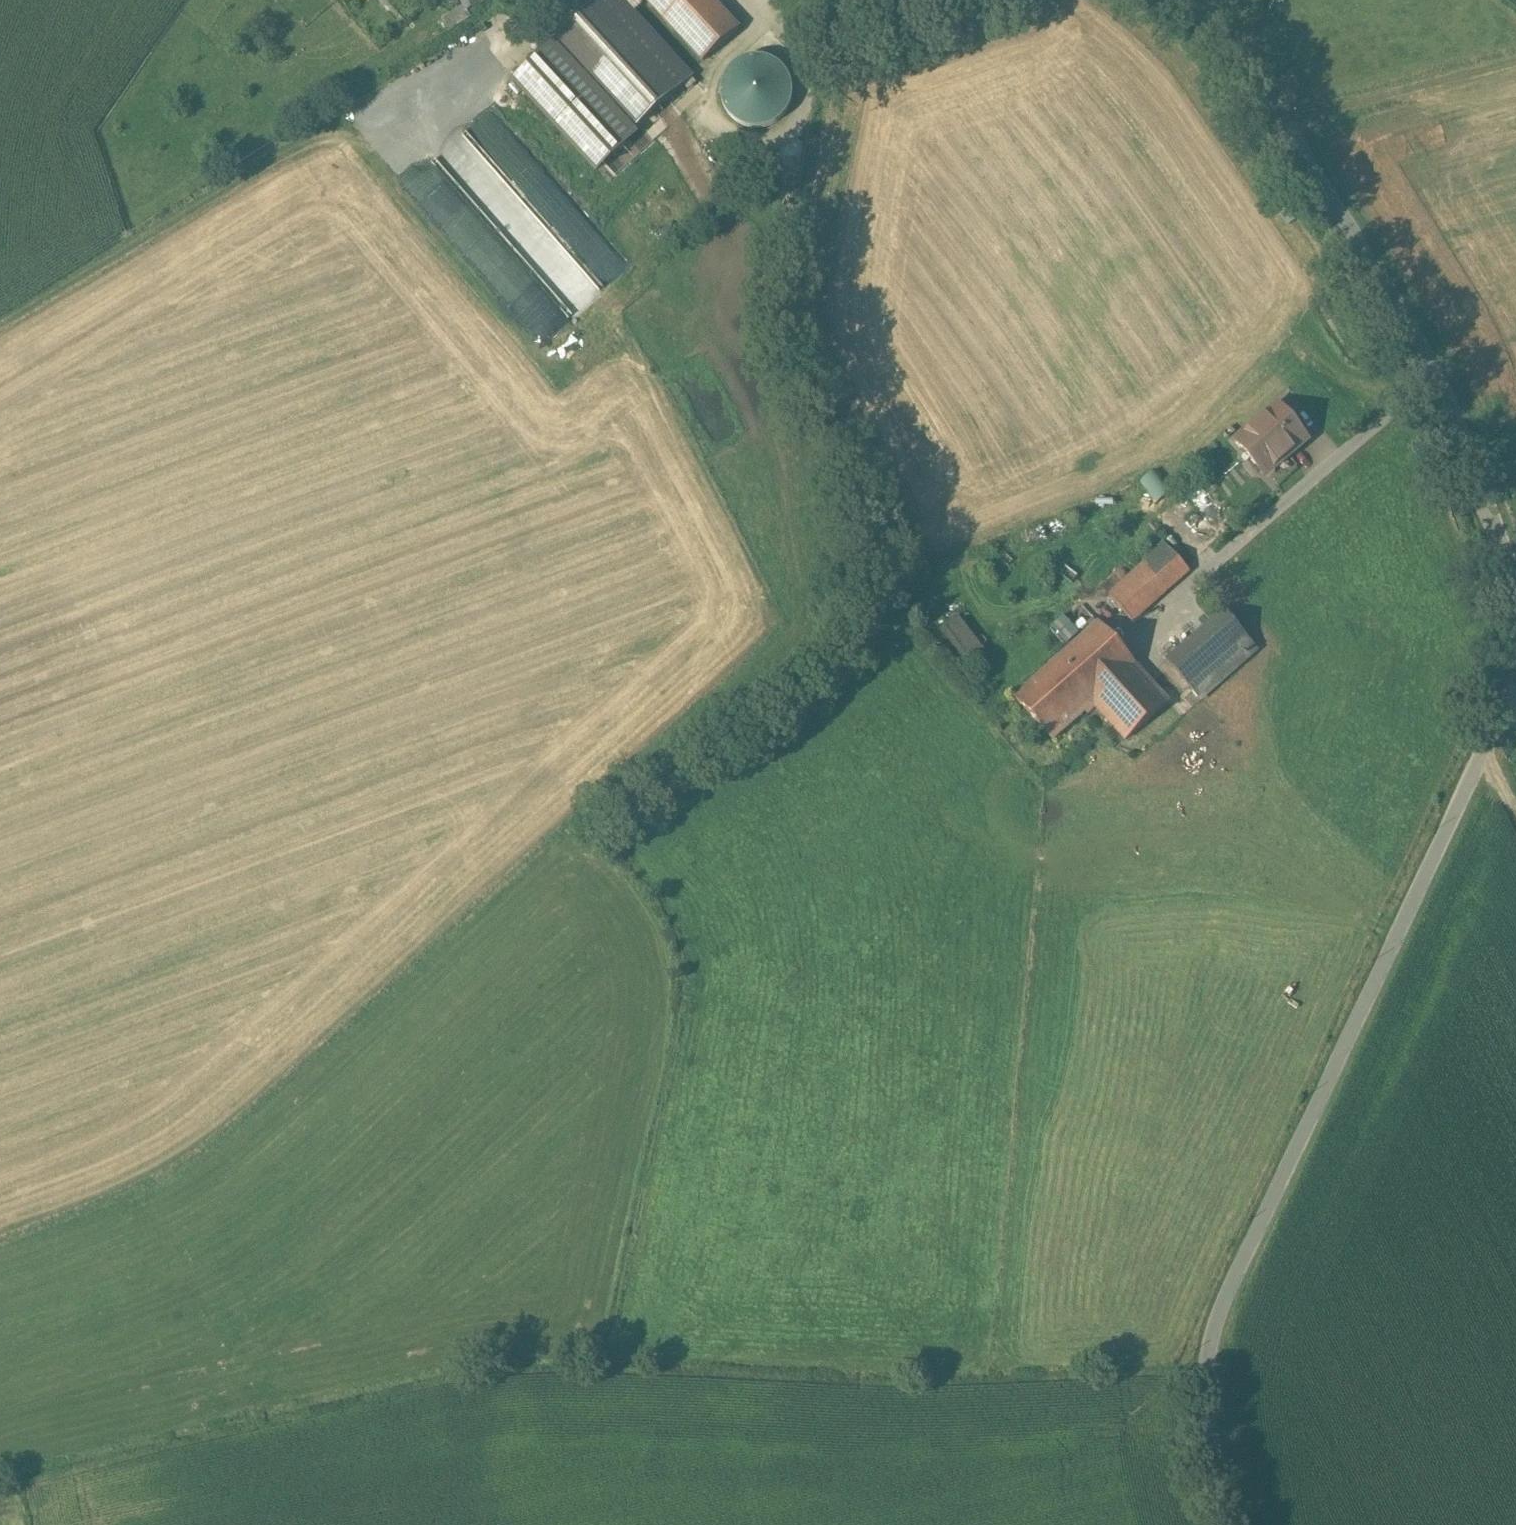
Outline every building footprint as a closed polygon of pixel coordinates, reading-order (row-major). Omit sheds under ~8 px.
[(466,11),(484,2),(483,0),(461,0),(466,11)] [(620,0),(601,0),(558,39),(592,76),(638,126),(691,77),(620,0)] [(703,61),(739,29),(712,0),(647,0),(703,61)] [(471,33),(472,35),(473,36),(475,36),(477,36),(479,35),(480,34),(481,32),(481,30),(480,28),(478,26),(476,26),(474,26),(472,27),(471,29),(470,31),(471,33)] [(637,132),(554,43),(514,80),(596,170),(637,132)] [(724,104),(731,116),(743,124),(757,127),(772,124),(783,115),(791,102),(792,90),(789,77),(782,67),(772,59),(759,56),(746,58),(734,65),(725,76),(722,89),(724,104)] [(1278,406),(1236,442),(1265,475),(1307,440),(1278,406)] [(1158,502),(1171,493),(1156,472),(1143,481),(1158,502)] [(1167,546),(1110,597),(1132,622),(1189,572),(1167,546)] [(1044,585),(1045,587),(1047,588),(1049,589),(1052,589),(1054,588),(1055,586),(1055,584),(1055,582),(1054,580),(1053,579),(1051,578),(1049,578),(1047,579),(1045,580),(1044,582),(1044,585)] [(1225,612),(1167,662),(1200,700),(1258,650),(1225,612)] [(959,615),(942,630),(963,654),(980,639),(959,615)] [(1053,626),(1067,643),(1081,631),(1066,615),(1053,626)] [(1099,624),(1015,698),(1052,740),(1085,712),(1088,714),(1096,707),(1126,740),(1168,703),(1099,624)]
